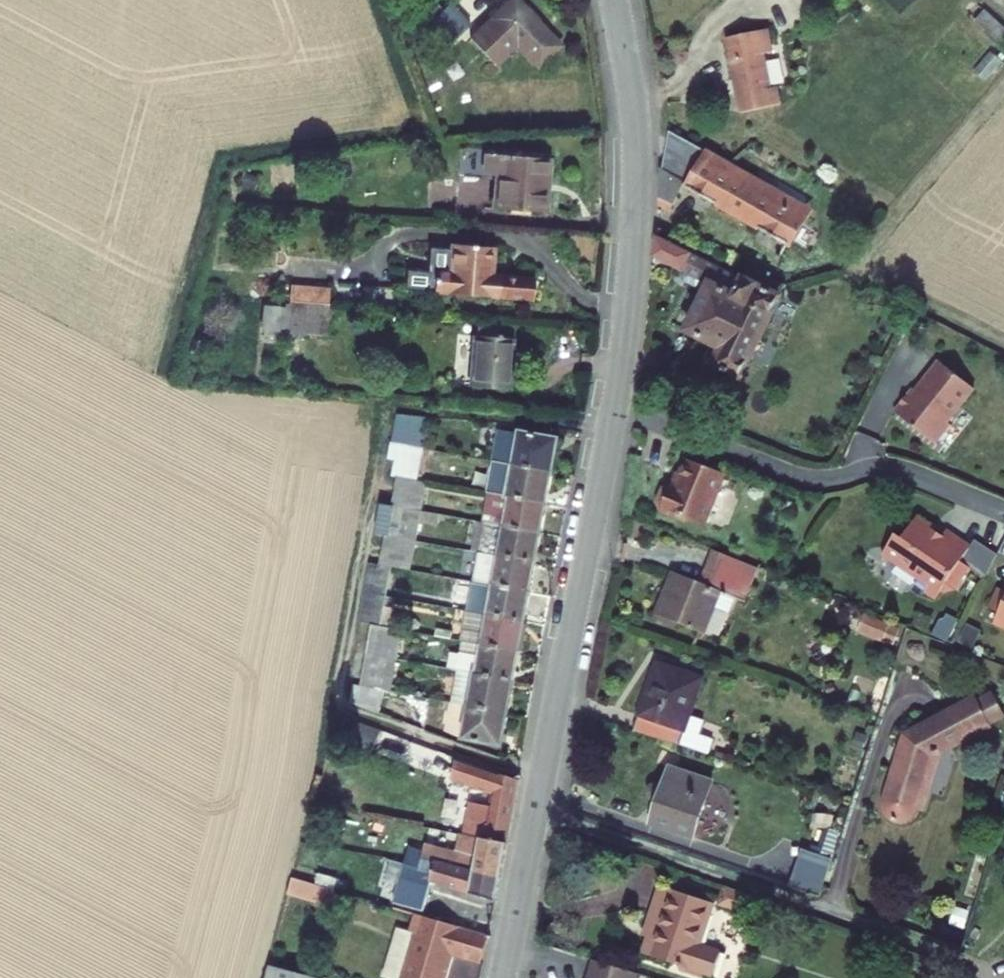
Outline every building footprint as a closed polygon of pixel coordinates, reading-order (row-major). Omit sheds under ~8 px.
[(515,3),(484,30),(507,56),(518,46),(540,70),(559,52),(515,3)] [(471,36),(459,23),(449,11),(426,33),(448,57),(471,36)] [(771,50),(729,55),(735,103),(738,132),(778,126),(776,108),(770,109),(765,74),(774,73),(771,50)] [(678,228),(685,194),(782,250),(803,214),(768,194),(665,136),(663,181),(661,180),(661,219),(678,228)] [(492,169),(491,191),(501,191),(500,218),(550,221),(552,172),(492,169)] [(777,179),(768,194),(803,214),(809,197),(777,179)] [(716,343),(742,284),(659,245),(657,270),(715,297),(692,346),(707,353),(709,351),(716,343)] [(405,300),(435,303),(526,311),(527,289),(489,286),(491,260),(429,255),(427,281),(406,279),(405,300)] [(784,304),(742,284),(716,343),(709,351),(707,353),(722,360),(715,375),(745,389),(784,304)] [(305,312),(283,311),(280,340),(303,342),(305,312)] [(303,342),(321,343),(323,314),(305,312),(303,342)] [(469,348),(465,397),(504,400),(508,352),(469,348)] [(912,400),(896,421),(940,454),(955,434),(951,430),(974,400),(937,371),(922,392),(926,395),(919,405),(912,400)] [(402,424),(396,457),(424,462),(430,427),(402,424)] [(501,443),(495,474),(553,485),(559,454),(501,443)] [(396,457),(394,467),(401,469),(398,486),(418,489),(424,462),(396,457)] [(701,526),(721,477),(690,464),(679,491),(672,488),(664,491),(658,503),(663,516),(682,523),(684,519),(701,526)] [(553,485),(495,474),(490,503),(548,515),(553,485)] [(418,489),(398,486),(392,516),(412,520),(422,522),(428,492),(418,489)] [(490,503),(484,533),(542,545),(548,515),(490,503)] [(422,522),(412,520),(392,516),(385,515),(380,542),(386,544),(407,548),(416,550),(422,522)] [(900,547),(891,542),(879,561),(918,586),(914,593),(936,607),(942,597),(955,597),(967,577),(958,572),(969,555),(945,540),(939,551),(928,543),(931,538),(913,527),(900,547)] [(542,545),(484,533),(479,562),(537,574),(542,545)] [(411,579),(416,550),(407,548),(386,544),(380,573),(399,577),(411,579)] [(987,559),(972,550),(969,555),(958,572),(967,577),(976,583),(987,559)] [(760,571),(723,556),(710,588),(677,575),(659,619),(709,639),(727,596),(747,604),(760,571)] [(537,574),(479,562),(473,591),(531,603),(537,574)] [(394,606),(399,577),(380,573),(374,572),(369,601),(394,606)] [(468,620),(495,625),(526,632),(531,603),(473,591),(468,620)] [(1001,593),(993,614),(1001,617),(996,629),(1003,632),(1003,594),(1001,593)] [(388,636),(394,606),(369,601),(363,632),(376,634),(388,636)] [(864,612),(856,631),(893,646),(901,627),(864,612)] [(471,652),(489,655),(521,661),(526,632),(495,625),(468,620),(463,650),(471,652)] [(388,636),(376,634),(371,662),(399,668),(404,639),(388,636)] [(521,661),(489,655),(471,652),(466,681),(515,690),(521,661)] [(399,668),(371,662),(364,698),(389,702),(393,703),(399,668)] [(661,667),(638,735),(700,757),(711,723),(696,718),(708,683),(661,667)] [(454,715),(468,718),(509,726),(515,690),(466,681),(461,679),(454,715)] [(354,712),(385,723),(389,702),(364,698),(357,696),(354,712)] [(504,754),(509,726),(468,718),(463,746),(504,754)] [(903,830),(910,826),(929,771),(984,746),(971,718),(901,750),(879,816),(884,826),(894,831),(903,830)] [(352,746),(377,755),(383,736),(359,727),(352,746)] [(522,786),(459,763),(452,783),(491,797),(489,806),(516,816),(522,786)] [(655,821),(692,833),(710,782),(672,769),(655,821)] [(508,855),(516,816),(489,806),(489,809),(488,814),(484,833),(481,844),(508,855)] [(475,809),(471,830),(484,833),(488,814),(475,809)] [(417,824),(415,830),(410,845),(416,847),(412,861),(424,865),(426,859),(502,882),(508,855),(481,844),(417,824)] [(819,899),(831,864),(806,855),(794,890),(819,899)] [(424,865),(412,861),(406,879),(433,888),(497,908),(502,882),(426,859),(424,865)] [(406,879),(396,911),(414,916),(423,919),(433,888),(406,879)] [(340,894),(294,881),(290,895),(336,908),(340,894)] [(662,887),(649,926),(658,929),(654,942),(648,940),(642,957),(707,977),(715,977),(723,953),(704,947),(718,905),(662,887)] [(414,916),(409,933),(393,928),(384,956),(407,963),(403,977),(444,977),(447,967),(451,968),(455,956),(485,965),(490,938),(423,919),(414,916)] [(407,963),(384,956),(378,977),(403,977),(407,963)] [(599,961),(593,977),(639,977),(641,974),(599,961)]
